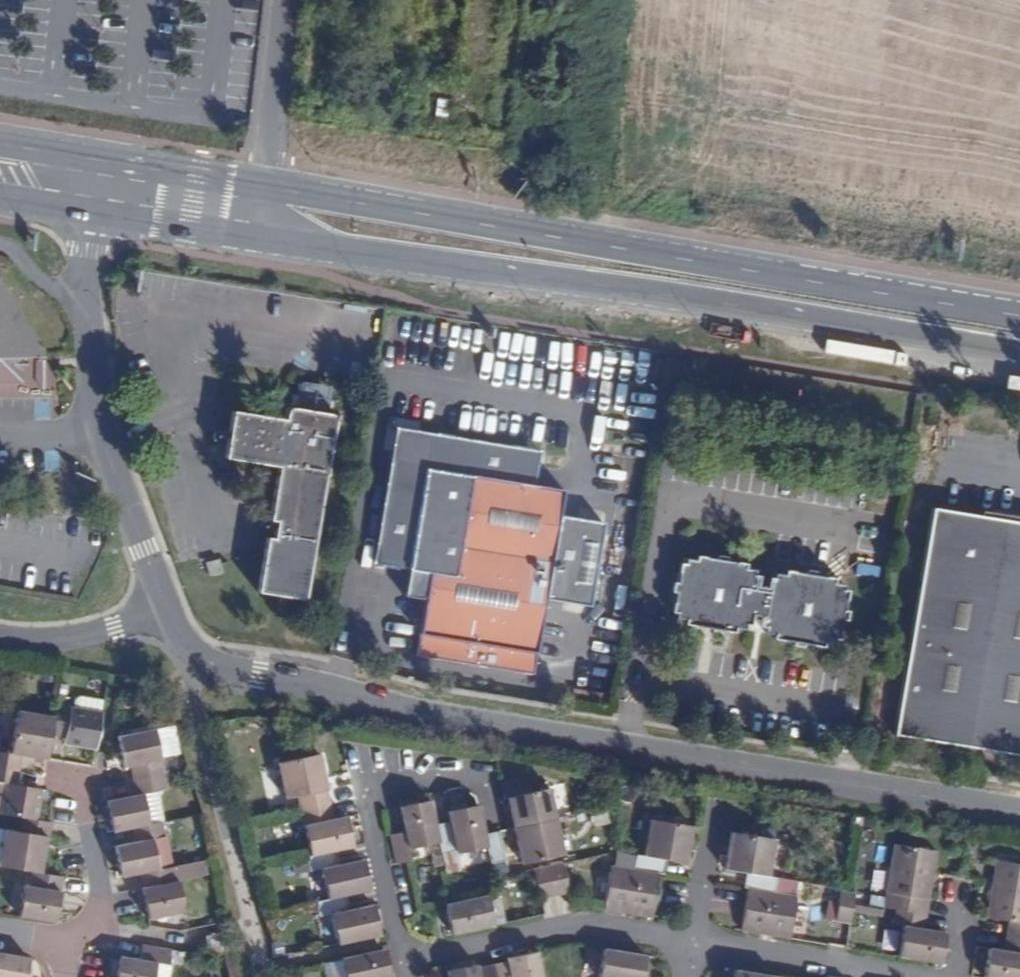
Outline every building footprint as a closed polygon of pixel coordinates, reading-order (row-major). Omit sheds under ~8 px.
[(28,347),(21,357),(50,360),(0,273),(0,300),(28,347)] [(20,382),(21,357),(28,347),(0,300),(0,382),(20,382)] [(292,376),(287,404),(338,413),(342,385),(292,376)] [(338,413),(287,404),(285,417),(233,408),(226,455),(279,464),(270,517),(278,519),(276,534),(268,533),(259,590),(306,597),(333,427),(335,428),(338,413)] [(396,427),(393,446),(417,430),(396,427)] [(417,430),(393,446),(375,561),(409,567),(404,594),(426,597),(417,653),(529,671),(541,596),(584,602),(597,520),(554,514),(558,489),(528,484),(531,464),(524,446),(417,430)] [(524,446),(531,464),(533,447),(524,446)] [(926,505),(890,732),(1019,753),(1019,520),(926,505)] [(841,577),(821,575),(822,570),(792,566),(792,571),(772,568),(770,583),(750,580),(752,564),(731,562),(732,556),(703,553),(702,557),(682,555),(680,570),(675,570),(671,599),(675,599),(673,616),(688,618),(687,624),(736,630),(736,627),(748,628),(748,623),(752,624),(752,622),(762,624),(761,631),(768,631),(768,636),(792,639),(791,642),(800,644),(801,640),(814,643),(814,641),(821,642),(821,638),(832,639),(834,624),(839,625),(843,595),(839,594),(841,577)] [(75,699),(74,707),(101,712),(103,700),(80,696),(75,699)] [(95,750),(101,712),(74,707),(56,704),(54,717),(51,735),(65,738),(64,745),(95,750)] [(21,770),(23,755),(47,759),(51,735),(54,717),(17,711),(10,754),(0,752),(0,767),(21,770)] [(130,767),(133,780),(163,774),(155,730),(119,737),(125,768),(130,767)] [(299,811),(330,804),(320,754),(276,764),(284,801),(296,798),(299,811)] [(42,789),(19,785),(21,770),(0,767),(0,792),(4,793),(0,814),(15,816),(37,820),(42,789)] [(163,774),(133,780),(136,795),(106,801),(109,814),(112,831),(132,828),(149,824),(144,794),(166,790),(163,774)] [(528,778),(499,785),(501,794),(502,800),(507,799),(514,827),(556,818),(550,789),(531,793),(528,778)] [(439,844),(435,825),(430,800),(400,806),(404,832),(390,835),(396,863),(411,860),(409,851),(439,844)] [(336,850),(353,847),(346,817),(334,820),(330,804),(299,811),(309,856),(336,850)] [(484,836),(478,806),(447,813),(450,822),(435,825),(439,844),(442,855),(455,852),(456,855),(487,848),(484,836)] [(32,871),(41,873),(47,837),(50,837),(53,822),(37,820),(15,816),(13,832),(4,830),(0,854),(0,866),(32,871)] [(556,818),(514,827),(522,865),(565,855),(556,818)] [(115,847),(121,877),(140,873),(159,869),(153,840),(165,838),(162,821),(149,824),(132,828),(135,843),(115,847)] [(634,869),(659,874),(664,874),(666,860),(687,864),(693,827),(649,821),(644,856),(636,854),(634,869)] [(499,833),(484,836),(487,848),(491,864),(506,861),(499,833)] [(746,874),(744,888),(748,888),(774,892),(776,877),(768,876),(774,841),(732,834),(726,870),(746,874)] [(896,909),(926,914),(928,899),(938,900),(942,881),(932,880),(936,853),(893,845),(883,907),(896,909)] [(325,900),(345,895),(370,890),(364,859),(339,865),(336,850),(309,856),(298,858),(302,875),(319,871),(325,900)] [(159,869),(140,873),(143,888),(142,888),(145,904),(148,918),(148,919),(185,912),(178,881),(208,875),(205,860),(159,869)] [(548,866),(555,897),(569,894),(562,862),(548,866)] [(1005,936),(1019,938),(1019,866),(995,862),(985,918),(1007,922),(1005,936)] [(540,901),(555,897),(548,866),(533,869),(540,901)] [(611,866),(605,908),(624,911),(652,916),(659,874),(634,869),(611,866)] [(24,886),(20,916),(56,922),(63,877),(41,873),(32,871),(29,886),(24,886)] [(774,892),(748,888),(741,930),(790,939),(797,896),(774,892)] [(835,923),(849,925),(853,902),(855,893),(840,891),(835,923)] [(330,915),(337,944),(380,935),(373,904),(349,910),(345,895),(325,900),(315,902),(318,918),(330,915)] [(452,902),(445,904),(451,934),(493,925),(487,895),(452,902)] [(904,927),(899,956),(941,963),(946,933),(923,929),(926,914),(896,909),(895,913),(893,922),(893,925),(904,927)] [(984,976),(1019,976),(1019,938),(1005,936),(1002,951),(988,949),(984,976)] [(141,945),(138,960),(120,957),(117,976),(155,976),(157,964),(157,963),(169,965),(170,963),(181,965),(183,952),(141,945)] [(383,949),(340,959),(344,976),(389,976),(383,949)] [(604,949),(599,976),(642,976),(642,974),(646,955),(645,955),(604,949)] [(537,952),(506,959),(507,962),(493,966),(495,976),(542,976),(537,952)] [(32,959),(0,953),(0,976),(28,976),(32,959)] [(157,964),(155,976),(170,976),(171,967),(157,964)] [(477,966),(447,972),(448,976),(479,976),(477,966)]
